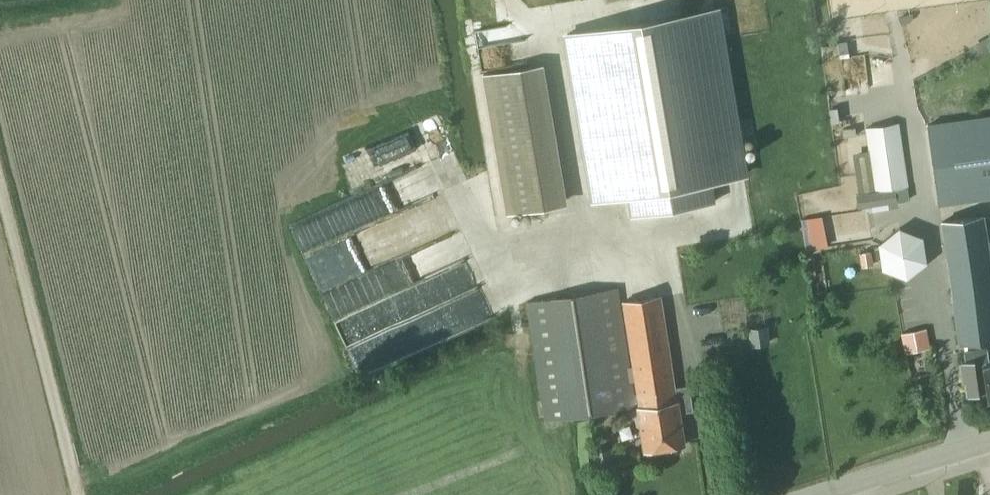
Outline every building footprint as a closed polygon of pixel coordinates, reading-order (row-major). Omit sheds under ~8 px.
[(716,8),(566,34),(594,199),(627,194),(631,215),(714,201),(711,180),(743,174),(716,8)] [(974,58),(989,49),(989,38),(970,49),(974,58)] [(484,73),(508,214),(556,205),(532,65),(484,73)] [(928,124),(939,204),(989,197),(989,115),(928,124)] [(866,127),(875,191),(856,194),(858,207),(896,201),(894,188),(907,186),(897,122),(866,127)] [(942,220),(958,342),(957,342),(957,343),(965,342),(966,349),(962,350),(963,358),(960,358),(961,369),(962,369),(964,383),(965,393),(984,391),(985,398),(989,397),(989,345),(989,339),(989,273),(983,215),(942,220)] [(820,216),(800,219),(806,250),(826,246),(820,216)] [(879,242),(882,267),(906,277),(926,261),(922,236),(899,227),(879,242)] [(870,251),(858,253),(861,266),(872,264),(870,251)] [(527,300),(545,421),(634,408),(615,287),(527,300)] [(660,295),(621,302),(638,407),(637,407),(644,450),(685,444),(680,411),(692,409),(688,384),(674,386),(660,295)] [(765,326),(750,328),(752,344),(767,342),(765,326)] [(924,328),(902,332),(904,341),(926,337),(924,328)]
